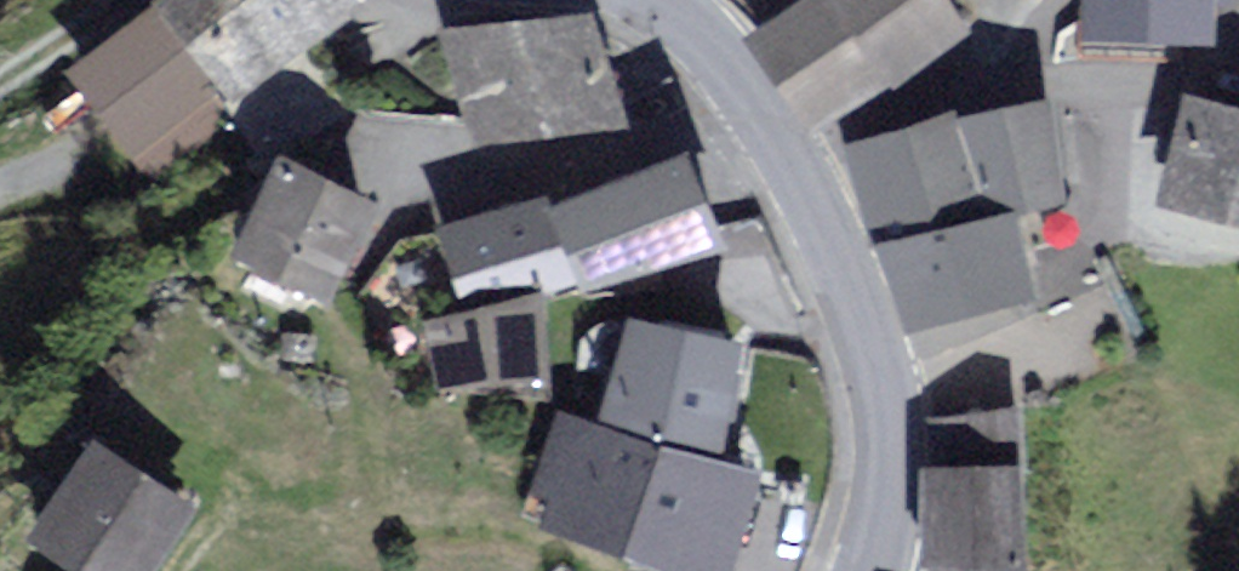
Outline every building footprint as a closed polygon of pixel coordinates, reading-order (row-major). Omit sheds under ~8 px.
[(356,0),(171,0),(229,89),(359,4),(356,0)] [(890,68),(842,0),(792,0),(752,28),(816,119),(890,68)] [(952,0),(842,0),(890,68),(893,72),(966,21),(952,0)] [(1094,22),(1212,26),(1213,0),(1095,0),(1094,22)] [(153,7),(75,64),(130,139),(208,83),(153,7)] [(459,32),(477,128),(609,103),(591,7),(459,32)] [(1196,91),(1170,187),(1238,206),(1238,103),(1196,91)] [(1047,97),(972,117),(995,203),(1010,199),(1070,183),(1047,97)] [(881,233),(995,203),(972,117),(968,104),(855,134),(881,233)] [(687,149),(560,194),(590,277),(717,232),(687,149)] [(369,196),(288,155),(243,242),(324,283),(369,196)] [(553,265),(534,198),(448,222),(467,289),(553,265)] [(1032,280),(1010,199),(995,203),(881,233),(903,314),(1032,280)] [(536,296),(434,313),(445,381),(548,364),(536,296)] [(742,338),(636,310),(610,410),(716,437),(742,338)] [(558,488),(550,515),(628,539),(659,437),(566,408),(542,483),(558,488)] [(1019,417),(941,419),(942,460),(931,460),(933,552),(1022,549),(1019,417)] [(36,525),(97,570),(158,570),(208,507),(108,431),(36,525)] [(724,569),(756,467),(659,437),(628,539),(724,569)]
